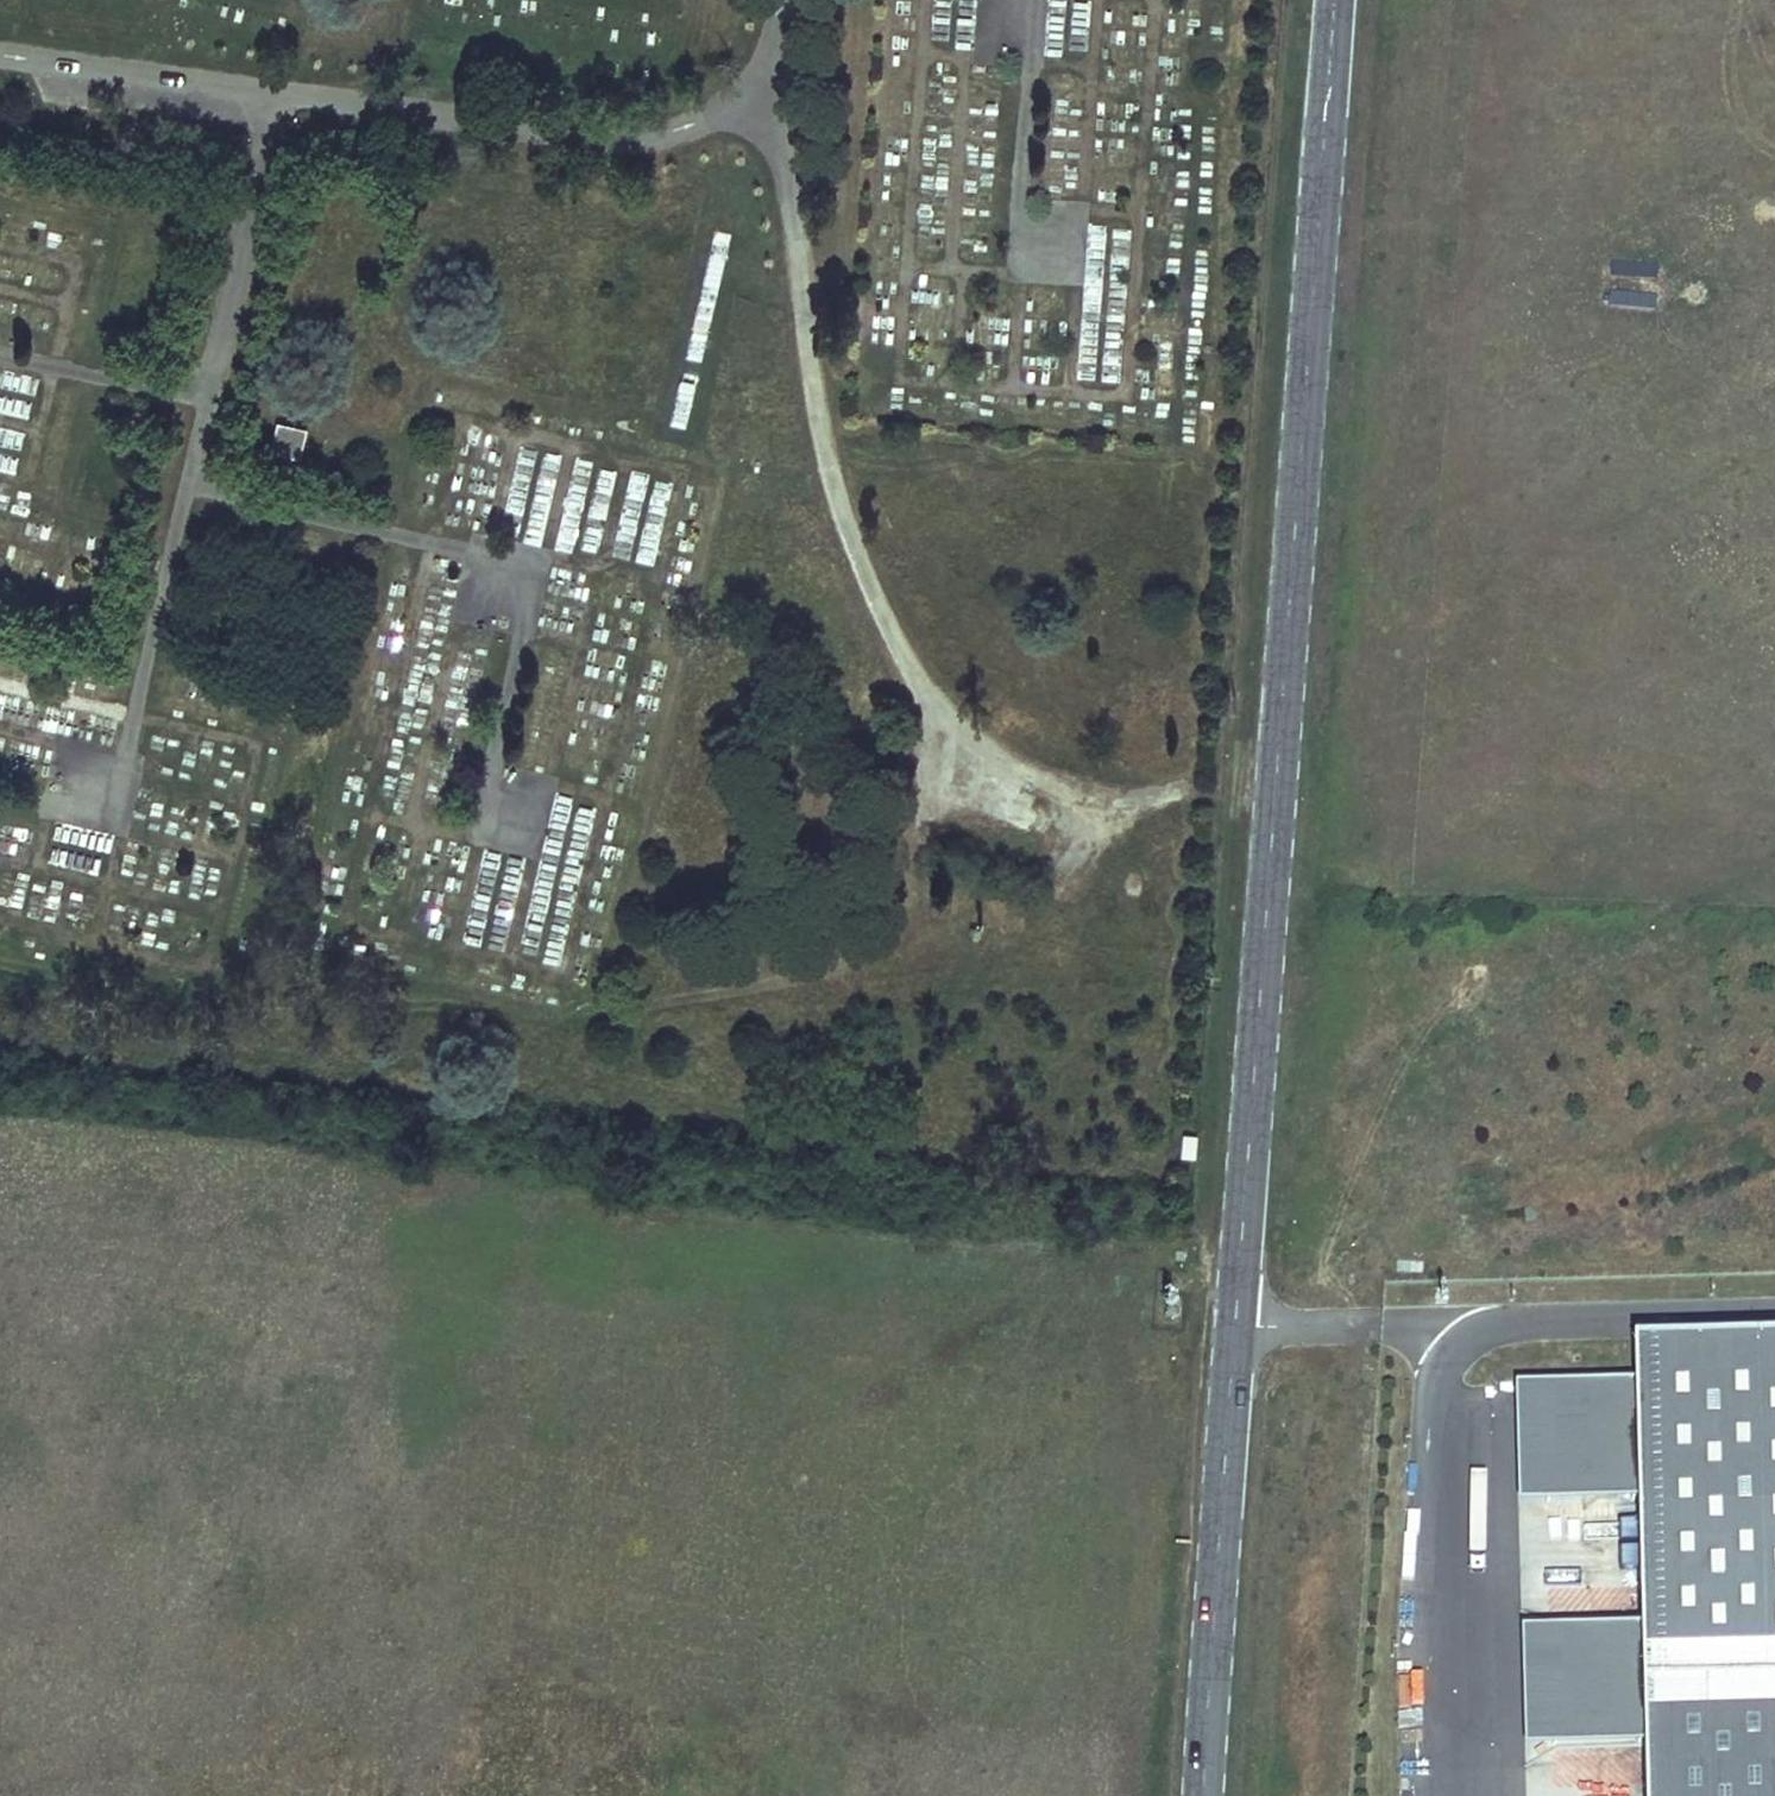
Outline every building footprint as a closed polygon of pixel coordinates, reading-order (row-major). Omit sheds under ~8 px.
[(293,473),(300,442),(283,438),(275,469),(293,473)] [(307,476),(315,445),(300,442),(293,473),(307,476)] [(1627,1337),(1628,1377),(1631,1495),(1635,1620),(1638,1739),(1639,1795),(1774,1795),(1774,1333),(1627,1337)] [(1513,1498),(1631,1495),(1628,1377),(1510,1380),(1513,1498)] [(1638,1739),(1635,1620),(1518,1623),(1521,1741),(1638,1739)]
